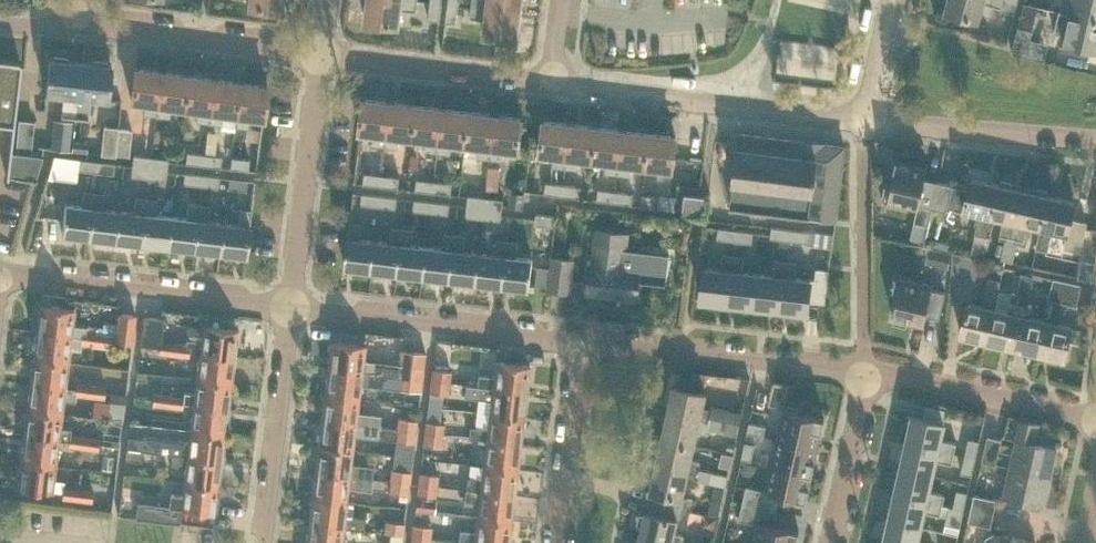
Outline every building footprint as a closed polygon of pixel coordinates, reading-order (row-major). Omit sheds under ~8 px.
[(246,6),(280,11),(282,0),(247,0),(246,6)] [(366,21),(398,25),(400,11),(415,13),(417,0),(415,0),(369,0),(366,21)] [(472,6),(520,12),(522,0),(472,0),(472,6)] [(946,11),(978,19),(983,2),(1001,6),(1000,9),(1015,12),(1018,0),(948,0),(946,11)] [(1067,13),(1095,20),(1095,0),(1070,0),(1067,13)] [(430,2),(428,19),(439,20),(441,3),(430,2)] [(1033,29),(1036,14),(1038,6),(1024,2),(1018,26),(1033,29)] [(448,4),(445,21),(456,23),(459,5),(448,4)] [(484,35),(517,39),(520,12),(472,6),(470,19),(486,21),(484,35)] [(1095,50),(1095,20),(1067,13),(1058,11),(1054,31),(1062,33),(1060,41),(1095,50)] [(63,115),(76,117),(80,62),(49,59),(46,93),(65,95),(63,115)] [(14,126),(21,65),(20,64),(20,63),(19,63),(17,62),(0,60),(0,124),(14,126)] [(80,62),(76,117),(88,119),(91,98),(107,100),(111,66),(80,62)] [(131,100),(145,102),(143,113),(156,115),(162,72),(135,68),(131,100)] [(188,75),(162,72),(156,115),(169,117),(171,106),(183,107),(188,75)] [(214,79),(188,75),(183,107),(197,109),(195,120),(208,122),(210,111),(214,79)] [(210,111),(208,122),(221,124),(223,113),(236,115),(240,82),(214,79),(210,111)] [(267,86),(240,82),(236,115),(234,126),(248,127),(249,116),(263,118),(267,86)] [(385,145),(387,134),(391,102),(364,99),(360,131),(374,132),(373,144),(385,145)] [(387,134),(385,145),(398,147),(400,135),(412,137),(416,105),(391,102),(387,134)] [(437,151),(438,140),(442,108),(416,105),(412,137),(426,139),(424,150),(437,151)] [(438,140),(437,151),(451,153),(452,142),(464,143),(468,111),(442,108),(438,140)] [(489,158),(490,146),(494,114),(468,111),(464,143),(479,145),(477,157),(489,158)] [(494,114),(490,146),(489,158),(503,160),(504,148),(517,150),(521,118),(494,114)] [(15,152),(31,154),(34,121),(18,119),(15,152)] [(71,121),(53,119),(50,148),(69,150),(71,121)] [(541,152),(554,154),(553,166),(566,167),(568,156),(572,124),(545,120),(541,152)] [(572,124),(568,156),(566,167),(578,169),(580,157),(594,159),(597,127),(572,124)] [(118,129),(119,127),(104,125),(100,154),(115,156),(116,156),(118,129)] [(623,130),(597,127),(594,159),(606,160),(604,172),(618,174),(619,162),(623,130)] [(118,129),(116,156),(128,157),(131,130),(118,129)] [(619,162),(618,174),(631,175),(632,163),(645,165),(649,133),(623,130),(619,162)] [(206,131),(203,155),(202,165),(220,167),(221,156),(214,155),(217,132),(206,131)] [(739,132),(730,207),(836,220),(845,145),(819,142),(819,141),(799,139),(739,132)] [(676,136),(649,133),(645,165),(659,166),(657,178),(670,180),(672,168),(676,136)] [(71,151),(87,152),(87,142),(72,141),(71,151)] [(717,158),(725,159),(727,142),(719,141),(717,158)] [(8,176),(34,180),(42,156),(11,152),(8,176)] [(203,155),(186,153),(184,163),(202,165),(203,155)] [(149,168),(150,157),(132,155),(131,166),(149,168)] [(76,182),(78,170),(79,159),(53,156),(47,179),(76,182)] [(166,169),(167,159),(150,157),(149,168),(166,169)] [(230,157),(229,169),(247,171),(248,160),(230,157)] [(95,172),(96,161),(79,159),(78,170),(95,172)] [(95,172),(112,175),(114,164),(96,161),(95,172)] [(882,201),(918,209),(915,222),(928,225),(932,206),(933,206),(938,181),(924,178),(927,167),(897,161),(891,185),(886,183),(882,201)] [(463,165),(460,182),(476,184),(478,167),(463,165)] [(131,166),(130,176),(148,178),(149,168),(131,166)] [(500,168),(488,167),(486,189),(499,190),(500,168)] [(149,168),(148,178),(146,195),(154,195),(156,179),(165,180),(166,169),(149,168)] [(381,175),(364,172),(363,183),(380,186),(381,175)] [(199,186),(201,175),(183,173),(182,184),(199,186)] [(201,175),(199,186),(217,188),(218,177),(201,175)] [(381,175),(380,186),(397,188),(399,177),(381,175)] [(981,213),(974,244),(983,247),(990,216),(998,184),(971,178),(964,209),(981,213)] [(245,180),(228,179),(227,190),(244,192),(245,180)] [(425,180),(416,179),(415,190),(432,192),(433,181),(425,180)] [(432,192),(450,194),(452,183),(433,181),(432,192)] [(938,181),(933,206),(947,210),(953,185),(938,181)] [(562,197),(564,186),(546,184),(545,195),(562,197)] [(1018,232),(1013,230),(1022,189),(998,184),(990,216),(1004,219),(999,238),(1006,239),(1005,244),(1015,246),(1016,242),(1018,232)] [(564,186),(562,197),(580,199),(581,188),(564,186)] [(198,202),(209,203),(210,188),(200,187),(198,202)] [(614,203),(615,192),(597,189),(596,201),(614,203)] [(1041,227),(1049,195),(1022,189),(1013,230),(1018,232),(1016,242),(1025,244),(1028,233),(1025,232),(1026,224),(1041,227)] [(62,233),(89,236),(94,191),(83,190),(81,206),(65,204),(62,233)] [(89,236),(115,239),(118,210),(102,208),(104,192),(94,191),(89,236)] [(510,192),(508,206),(523,207),(525,194),(510,192)] [(615,192),(614,203),(631,205),(633,194),(615,192)] [(682,214),(704,216),(706,195),(685,193),(682,214)] [(378,207),(380,196),(362,194),(361,205),(378,207)] [(485,197),(467,195),(466,206),(484,208),(485,197)] [(659,197),(641,195),(640,206),(658,208),(659,197)] [(1049,195),(1041,227),(1042,228),(1038,247),(1048,249),(1053,230),(1067,233),(1064,247),(1080,251),(1087,222),(1071,218),(1075,201),(1049,195)] [(115,239),(141,242),(146,197),(135,196),(133,212),(118,210),(115,239)] [(380,196),(378,207),(396,209),(397,198),(380,196)] [(167,245),(170,216),(154,214),(156,198),(146,197),(141,242),(167,245)] [(485,197),(484,208),(501,210),(502,199),(485,197)] [(430,213),(431,202),(413,200),(412,211),(430,213)] [(167,245),(193,248),(198,203),(188,202),(186,218),(170,216),(167,245)] [(431,202),(430,213),(447,215),(448,204),(431,202)] [(219,251),(223,222),(207,220),(209,204),(198,203),(193,248),(219,251)] [(484,208),(466,206),(465,217),(482,219),(484,208)] [(219,251),(246,255),(249,225),(251,209),(240,208),(238,224),(223,222),(219,251)] [(484,208),(482,219),(500,221),(501,210),(484,208)] [(554,216),(536,214),(534,225),(552,227),(554,216)] [(345,266),(372,269),(375,240),(360,238),(361,222),(350,221),(345,266)] [(914,223),(909,240),(923,243),(927,226),(914,223)] [(372,269),(398,272),(403,227),(392,226),(390,242),(375,240),(372,269)] [(736,229),(718,226),(717,237),(735,240),(736,229)] [(398,272),(424,275),(427,246),(411,244),(413,228),(403,227),(398,272)] [(789,230),(771,228),(770,238),(788,240),(789,230)] [(736,229),(735,240),(752,242),(754,231),(736,229)] [(589,268),(587,291),(618,294),(618,299),(621,299),(622,298),(638,299),(640,280),(666,282),(669,254),(625,249),(627,233),(596,230),(592,269),(589,268)] [(788,240),(810,242),(811,232),(789,230),(788,240)] [(424,275),(450,278),(455,233),(444,232),(443,248),(427,246),(424,275)] [(450,278),(476,281),(480,252),(463,250),(465,235),(455,233),(450,278)] [(476,281),(502,284),(508,240),(497,238),(495,254),(480,252),(476,281)] [(502,284),(529,288),(533,259),(516,257),(518,241),(508,240),(502,284)] [(974,244),(971,256),(980,259),(983,247),(974,244)] [(1015,246),(1005,244),(1001,258),(1012,260),(1015,246)] [(925,263),(947,268),(950,254),(929,249),(925,263)] [(980,259),(971,256),(953,252),(951,274),(975,280),(980,259)] [(720,268),(705,267),(701,299),(727,302),(733,254),(722,253),(720,268)] [(754,306),(758,273),(741,271),(743,255),(733,254),(727,302),(754,306)] [(573,260),(553,257),(549,289),(570,291),(573,260)] [(754,306),(780,309),(786,260),(775,259),(773,275),(758,273),(754,306)] [(780,309),(807,312),(808,300),(825,302),(829,269),(817,268),(815,279),(794,277),(796,261),(786,260),(780,309)] [(1017,287),(1031,290),(1034,276),(1020,273),(1017,287)] [(897,276),(893,294),(898,295),(893,319),(923,326),(925,315),(939,318),(945,292),(931,289),(932,284),(897,276)] [(987,340),(994,307),(1000,280),(988,277),(982,305),(968,302),(960,334),(987,340)] [(1038,352),(1064,358),(1072,325),(1059,322),(1063,303),(1077,306),(1081,284),(1053,278),(1044,319),(1045,319),(1038,352)] [(1022,304),(1027,305),(1031,290),(1017,287),(1016,293),(1011,292),(1011,293),(1007,312),(994,309),(987,340),(1012,346),(1022,304)] [(1012,346),(1038,352),(1045,319),(1044,319),(1044,320),(1031,317),(1034,307),(1027,305),(1022,304),(1012,346)] [(71,335),(81,337),(82,331),(96,333),(96,328),(72,324),(74,309),(40,305),(37,331),(71,335)] [(115,341),(131,343),(135,315),(119,313),(116,329),(115,341)] [(158,353),(173,354),(174,344),(160,342),(163,318),(142,316),(139,345),(158,347),(158,353)] [(96,328),(96,333),(97,333),(112,335),(111,340),(115,341),(116,329),(96,326),(96,328)] [(174,344),(189,346),(188,350),(199,351),(199,352),(233,356),(236,330),(202,326),(201,341),(174,338),(174,344)] [(1069,341),(1078,342),(1081,328),(1072,326),(1069,341)] [(37,331),(34,357),(67,361),(71,335),(37,331)] [(82,331),(81,337),(81,342),(96,344),(97,333),(96,333),(82,331)] [(112,335),(97,333),(96,344),(111,346),(111,340),(112,335)] [(327,369),(383,376),(409,379),(412,351),(399,350),(399,351),(400,351),(398,364),(385,363),(363,360),(365,345),(330,341),(327,369)] [(188,356),(188,350),(189,346),(174,344),(173,354),(188,356)] [(426,353),(412,351),(409,379),(422,381),(425,354),(426,353)] [(196,378),(230,382),(233,356),(199,352),(196,378)] [(34,357),(31,383),(64,387),(67,361),(34,357)] [(477,375),(476,385),(526,392),(530,365),(495,361),(494,377),(477,375)] [(327,369),(324,393),(358,397),(360,384),(382,387),(383,376),(327,369)] [(431,369),(430,380),(450,382),(451,371),(431,369)] [(674,386),(667,412),(710,421),(711,417),(725,420),(722,430),(738,434),(739,428),(743,413),(713,407),(712,411),(703,408),(706,394),(699,392),(703,373),(692,370),(687,389),(674,386)] [(420,391),(422,381),(409,379),(383,376),(382,387),(402,389),(420,391)] [(183,392),(182,397),(182,403),(193,404),(227,408),(230,382),(196,378),(194,393),(183,392)] [(450,382),(430,380),(428,392),(448,395),(450,382)] [(89,396),(91,385),(76,383),(75,389),(64,387),(31,383),(27,409),(61,413),(63,399),(74,400),(75,394),(89,396)] [(526,392),(476,385),(465,384),(464,398),(490,401),(489,413),(523,417),(526,392)] [(106,387),(91,385),(89,396),(104,397),(105,392),(106,387)] [(321,420),(378,427),(380,416),(356,412),(358,397),(324,393),(321,420)] [(151,404),(166,406),(168,396),(153,394),(152,399),(151,404)] [(182,403),(182,397),(168,396),(166,406),(181,408),(182,403)] [(123,420),(125,403),(100,400),(97,417),(123,420)] [(190,430),(224,434),(227,408),(193,404),(190,430)] [(777,438),(818,447),(824,418),(800,413),(802,407),(784,404),(777,438)] [(68,440),(69,440),(70,435),(71,428),(59,427),(61,413),(27,409),(24,435),(58,439),(68,440)] [(667,412),(662,438),(695,445),(698,432),(708,434),(709,428),(722,430),(725,420),(711,417),(710,421),(667,412)] [(467,437),(486,439),(520,443),(523,417),(489,413),(487,428),(469,427),(467,437)] [(954,453),(956,442),(941,438),(944,423),(912,416),(906,442),(954,453)] [(397,417),(396,429),(416,431),(417,420),(397,417)] [(1016,440),(1010,467),(1050,476),(1056,448),(1036,443),(1040,423),(1018,418),(1013,439),(1016,440)] [(321,420),(318,445),(352,450),(354,436),(377,439),(378,427),(321,420)] [(425,421),(423,432),(443,434),(444,424),(425,421)] [(747,432),(764,435),(766,425),(749,421),(747,432)] [(414,443),(416,431),(396,429),(394,441),(402,442),(401,447),(403,447),(401,456),(412,457),(414,443)] [(127,436),(126,448),(141,450),(182,455),(186,456),(221,460),(224,434),(190,430),(188,441),(143,436),(142,438),(127,436)] [(443,434),(423,432),(422,444),(441,447),(443,434)] [(24,435),(21,461),(55,465),(58,439),(24,435)] [(70,435),(69,440),(68,446),(83,447),(84,437),(70,435)] [(982,460),(996,464),(1002,439),(987,435),(982,460)] [(100,439),(84,437),(83,447),(98,449),(100,439)] [(656,464),(689,471),(698,474),(700,468),(701,461),(692,459),(695,445),(662,438),(656,464)] [(771,464),(812,473),(818,447),(777,438),(771,464)] [(975,458),(979,441),(969,438),(965,456),(975,458)] [(486,439),(483,465),(517,469),(520,443),(486,439)] [(741,458),(751,460),(755,443),(745,441),(741,458)] [(900,468),(932,475),(936,459),(951,463),(954,453),(906,442),(900,468)] [(318,445),(315,471),(371,478),(373,467),(350,463),(352,450),(318,445)] [(141,450),(126,448),(124,459),(139,460),(140,450),(141,450)] [(186,456),(183,482),(217,486),(221,460),(186,456)] [(391,469),(389,481),(409,483),(410,471),(412,457),(401,456),(400,470),(391,469)] [(965,456),(961,473),(971,475),(975,458),(965,456)] [(52,491),(63,492),(62,498),(92,501),(93,490),(63,487),(64,481),(53,480),(55,465),(21,461),(18,486),(52,491)] [(713,471),(700,468),(698,474),(689,471),(656,464),(650,490),(650,493),(659,495),(658,503),(690,510),(693,499),(683,497),(686,483),(697,486),(698,479),(711,482),(713,471)] [(812,473),(771,464),(765,491),(806,500),(812,473)] [(466,478),(465,489),(514,495),(517,469),(483,465),(481,479),(466,478)] [(1050,476),(1010,467),(1003,496),(1043,505),(1050,476)] [(932,475),(900,468),(894,494),(942,504),(945,493),(929,490),(932,475)] [(315,471),(311,497),(346,501),(347,487),(370,490),(371,478),(315,471)] [(711,482),(726,485),(729,475),(713,471),(711,482)] [(418,472),(417,483),(436,486),(438,474),(418,472)] [(409,483),(389,481),(388,493),(408,495),(409,483)] [(183,482),(182,496),(170,494),(169,501),(168,506),(139,503),(137,503),(135,518),(178,523),(180,509),(214,513),(214,512),(217,486),(183,482)] [(436,486),(417,483),(415,496),(435,498),(436,486)] [(742,502),(753,504),(756,487),(746,485),(742,502)] [(477,506),(476,517),(510,521),(514,495),(465,489),(465,490),(464,490),(462,505),(477,506)] [(952,507),(964,509),(968,492),(956,490),(952,507)] [(894,494),(889,519),(921,527),(924,511),(940,514),(942,504),(894,494)] [(974,494),(971,507),(994,512),(997,499),(974,494)] [(344,516),(346,501),(311,497),(308,523),(342,527),(362,530),(364,518),(344,516)] [(416,497),(414,510),(433,513),(435,499),(416,497)] [(712,499),(709,513),(719,515),(722,502),(712,499)] [(742,502),(738,519),(749,521),(753,504),(742,502)] [(639,538),(661,542),(682,542),(684,535),(675,533),(678,519),(688,522),(690,510),(658,503),(655,514),(645,512),(639,538)] [(946,516),(943,531),(958,535),(964,509),(952,507),(949,506),(946,516)] [(994,512),(971,507),(968,521),(991,526),(994,512)] [(705,514),(702,526),(714,529),(717,517),(705,514)] [(474,532),(459,530),(457,541),(478,542),(508,542),(510,521),(476,517),(474,532)] [(889,519),(883,542),(925,542),(917,541),(921,527),(889,519)] [(383,533),(403,536),(403,535),(404,523),(385,520),(383,533)] [(799,530),(758,521),(753,542),(796,542),(799,530)] [(308,523),(306,542),(340,542),(342,527),(308,523)] [(412,524),(410,535),(430,537),(432,526),(412,524)] [(1035,542),(995,533),(986,537),(984,542),(1034,542),(1035,542)]
